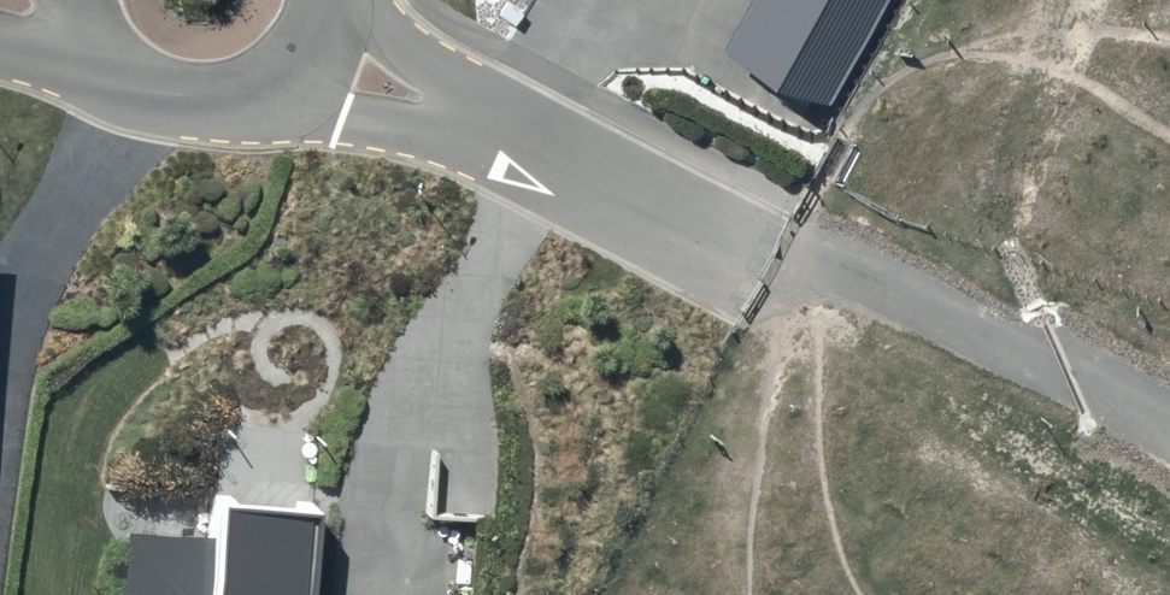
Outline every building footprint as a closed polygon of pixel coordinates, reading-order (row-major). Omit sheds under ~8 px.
[(718,35),(818,89),(867,0),(738,0),(718,35)] [(194,494),(191,542),(109,537),(106,594),(299,594),(305,500),(194,494)]
